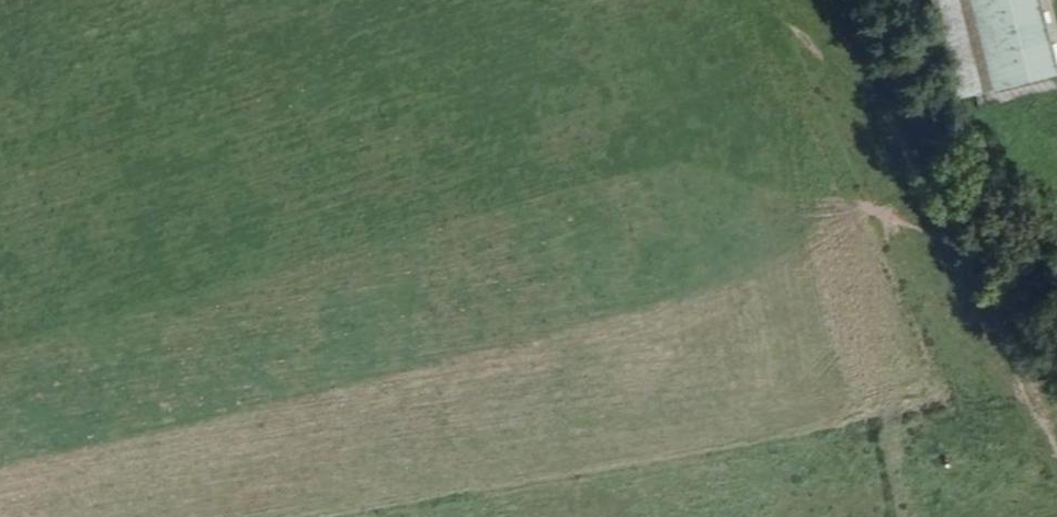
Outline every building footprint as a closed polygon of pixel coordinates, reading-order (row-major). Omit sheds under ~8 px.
[(1003,0),(927,0),(955,115),(1026,97),(1003,0)] [(1036,0),(1003,0),(1026,97),(1056,90),(1056,85),(1036,0)]
